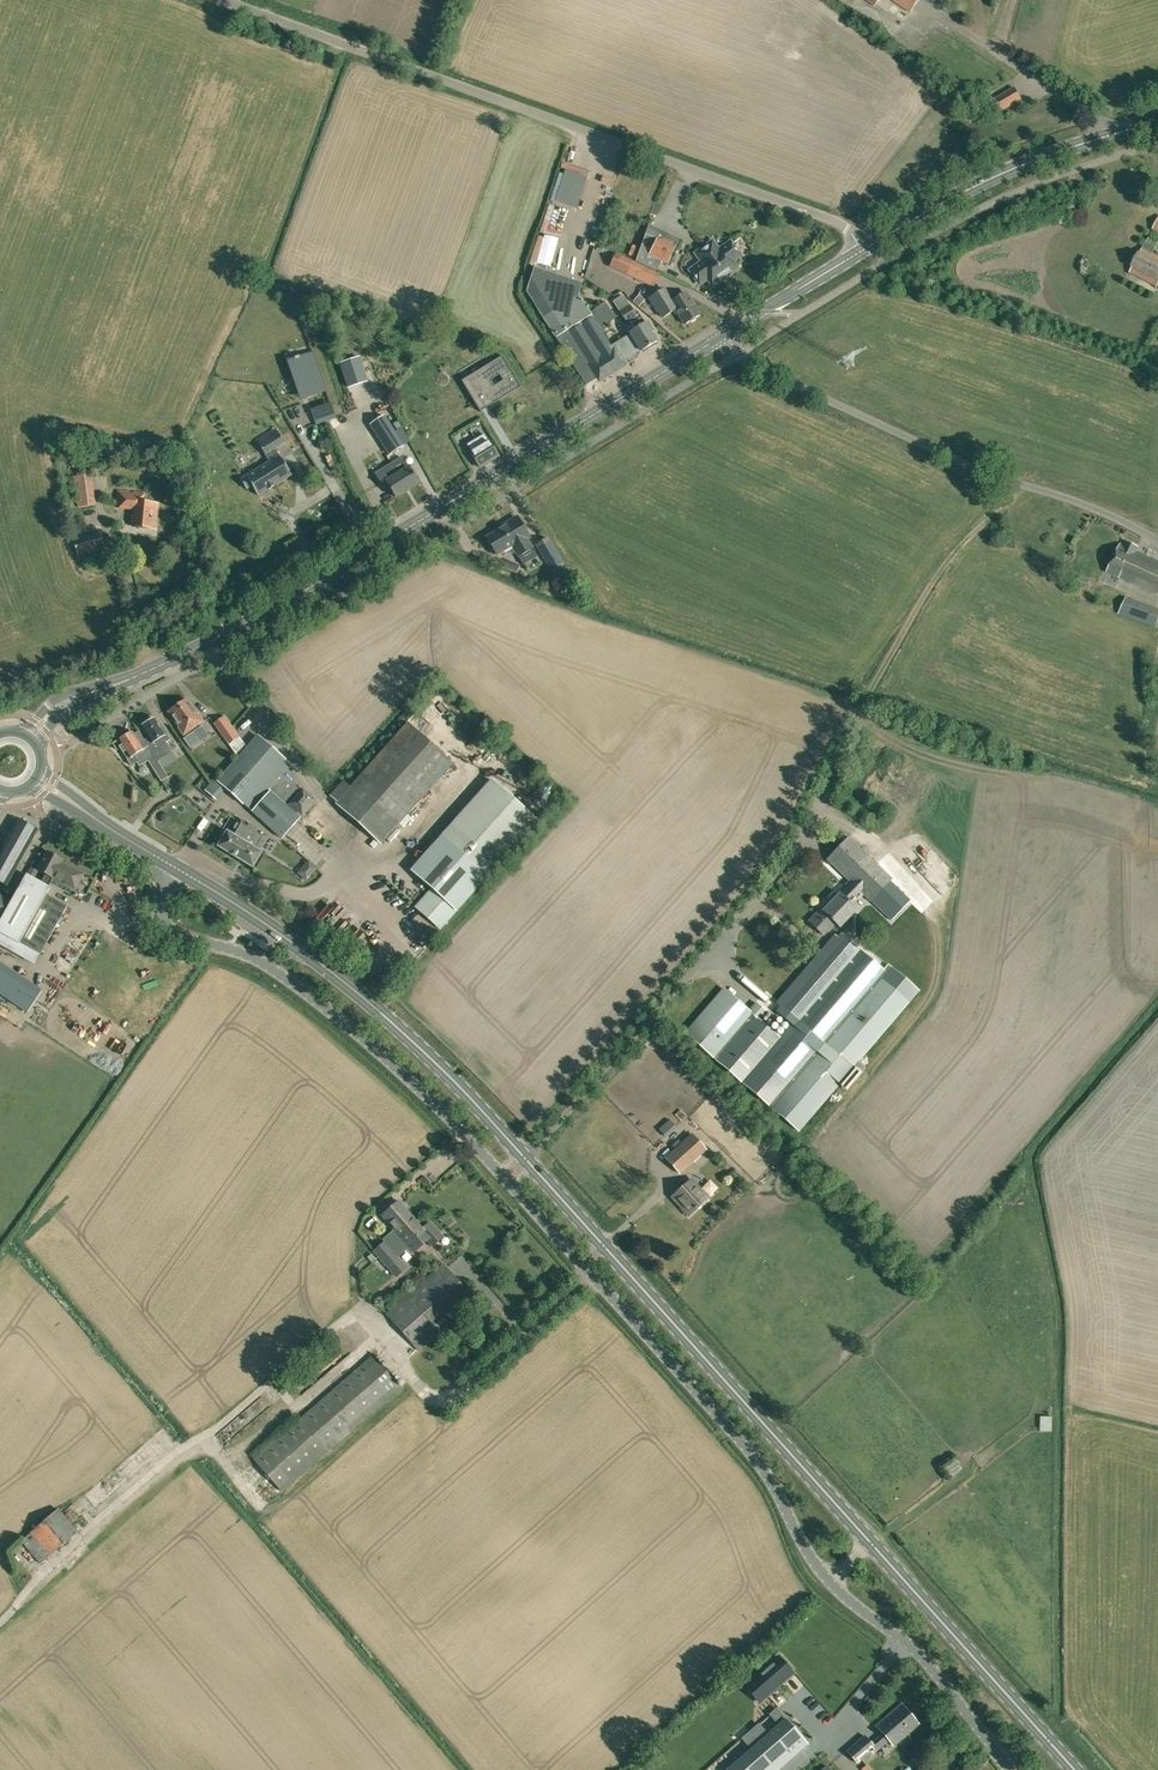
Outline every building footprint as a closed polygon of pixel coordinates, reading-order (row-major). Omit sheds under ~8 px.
[(911,13),(920,0),(891,0),(911,13)] [(1015,88),(991,101),(997,113),(1021,100),(1015,88)] [(580,191),(582,183),(561,177),(546,234),(559,237),(564,220),(559,219),(566,195),(564,195),(566,187),(580,191)] [(598,220),(583,275),(589,277),(605,221),(598,220)] [(679,239),(649,225),(636,262),(656,272),(661,261),(668,264),(679,239)] [(719,251),(713,242),(696,254),(703,262),(691,271),(700,284),(708,278),(713,286),(738,269),(732,261),(740,256),(731,242),(719,251)] [(1142,248),(1140,252),(1138,251),(1130,267),(1131,267),(1129,272),(1157,287),(1157,285),(1157,256),(1142,248)] [(654,287),(660,274),(617,254),(611,268),(654,287)] [(526,291),(560,346),(578,373),(589,366),(598,379),(621,365),(610,346),(594,320),(590,313),(578,294),(582,283),(534,268),(526,291)] [(658,311),(662,318),(670,313),(666,305),(672,302),(669,296),(664,289),(649,298),(657,312),(658,311)] [(672,294),(669,296),(672,302),(666,305),(670,313),(675,310),(685,324),(690,321),(691,323),(696,320),(695,318),(700,315),(686,292),(675,299),(672,294)] [(613,302),(620,312),(627,323),(629,321),(635,330),(629,334),(639,349),(641,352),(657,342),(651,333),(654,332),(647,322),(645,323),(637,311),(634,312),(623,296),(613,302)] [(629,334),(610,346),(621,365),(627,361),(627,362),(637,356),(634,351),(639,349),(629,334)] [(288,361),(302,399),(326,391),(313,353),(288,361)] [(502,356),(499,358),(500,360),(473,376),(490,403),(516,387),(518,389),(521,387),(502,356)] [(359,357),(340,363),(348,387),(367,381),(359,357)] [(336,418),(331,402),(312,408),(317,424),(336,418)] [(403,446),(383,415),(370,424),(390,455),(403,446)] [(274,485),(291,474),(288,469),(291,468),(285,459),(282,460),(275,448),(284,442),(275,428),(256,440),(269,461),(240,479),(246,489),(252,485),(258,495),(268,489),(269,489),(274,486),(274,485)] [(467,445),(470,451),(480,467),(498,455),(489,439),(487,440),(484,434),(467,445)] [(401,457),(395,461),(377,472),(374,473),(381,485),(386,482),(395,497),(418,483),(409,468),(408,469),(401,457)] [(74,476),(76,496),(78,507),(96,504),(91,474),(74,476)] [(155,529),(158,504),(143,502),(144,493),(118,491),(116,507),(134,509),(133,522),(134,522),(133,527),(155,529)] [(507,525),(502,528),(512,545),(511,546),(518,557),(534,547),(528,538),(529,537),(517,516),(506,523),(507,525)] [(502,528),(486,537),(496,554),(511,546),(512,545),(502,528)] [(79,556),(104,549),(99,530),(73,538),(79,556)] [(536,545),(547,564),(553,574),(565,567),(547,538),(536,545)] [(1157,594),(1157,561),(1136,551),(1138,547),(1127,542),(1125,546),(1120,544),(1107,572),(1119,578),(1120,577),(1157,594)] [(518,565),(507,560),(504,567),(515,572),(518,565)] [(1126,597),(1119,614),(1155,627),(1157,620),(1157,609),(1126,597)] [(186,699),(168,711),(180,727),(179,728),(184,735),(185,734),(186,736),(182,739),(189,747),(198,741),(191,730),(200,723),(196,717),(198,715),(197,714),(186,699)] [(229,744),(239,737),(224,716),(214,723),(229,744)] [(148,741),(160,761),(172,753),(166,742),(168,741),(164,735),(167,734),(161,724),(159,726),(154,718),(142,726),(150,739),(148,741)] [(381,843),(452,763),(408,723),(336,803),(381,843)] [(133,734),(132,732),(113,744),(117,750),(120,748),(128,759),(127,759),(131,765),(137,762),(139,766),(149,760),(162,781),(167,790),(173,786),(168,777),(158,761),(160,761),(148,741),(146,742),(139,730),(133,734)] [(282,838),(300,818),(284,804),(298,788),(283,774),(291,765),(258,736),(218,781),(215,778),(205,789),(216,799),(226,788),(282,838)] [(302,814),(315,800),(303,789),(290,804),(302,814)] [(240,818),(231,831),(249,841),(239,859),(253,868),(263,852),(260,849),(268,836),(240,818)] [(37,830),(18,819),(1,850),(0,850),(0,881),(6,885),(37,830)] [(218,846),(239,859),(249,841),(231,831),(230,833),(227,831),(218,846)] [(435,842),(410,870),(433,890),(427,896),(425,895),(415,906),(441,929),(481,883),(489,874),(443,834),(435,842)] [(849,836),(827,859),(850,881),(840,893),(852,905),(863,894),(870,901),(871,900),(889,881),(892,878),(849,836)] [(63,859),(47,851),(37,870),(46,875),(44,878),(51,881),(61,862),(63,859)] [(84,874),(61,862),(53,878),(75,889),(84,874)] [(27,875),(26,874),(0,921),(0,933),(18,943),(49,887),(27,875)] [(910,901),(889,881),(871,900),(891,920),(910,901)] [(857,909),(852,905),(840,893),(823,910),(835,923),(839,927),(857,909)] [(67,905),(46,894),(18,942),(40,954),(67,905)] [(10,901),(0,896),(0,916),(1,916),(10,901)] [(835,923),(821,909),(809,921),(823,935),(835,923)] [(805,969),(775,1003),(795,1020),(798,1022),(860,950),(857,947),(841,933),(837,937),(834,934),(805,969)] [(860,950),(798,1022),(822,1043),(884,970),(866,955),(860,950)] [(27,1012),(42,990),(0,963),(0,993),(27,1012)] [(883,969),(885,970),(822,1043),(852,1068),(919,990),(888,964),(883,969)] [(716,1060),(754,1014),(749,1010),(725,989),(686,1035),(716,1060)] [(760,1020),(767,1012),(755,1002),(749,1010),(754,1014),(760,1020)] [(754,1014),(716,1060),(742,1082),(750,1073),(781,1037),(760,1020),(754,1014)] [(750,1073),(742,1082),(769,1105),(822,1043),(798,1022),(795,1020),(781,1037),(750,1073)] [(852,1068),(822,1043),(769,1105),(799,1131),(852,1068)] [(680,1173),(707,1149),(694,1135),(667,1158),(680,1173)] [(689,1215),(708,1198),(691,1180),(675,1194),(683,1202),(680,1205),(689,1215)] [(382,1239),(384,1242),(373,1251),(378,1256),(418,1221),(418,1220),(416,1222),(398,1202),(382,1215),(394,1229),(382,1239)] [(431,1220),(424,1227),(418,1221),(378,1256),(387,1266),(396,1277),(407,1267),(398,1256),(406,1248),(408,1246),(414,1252),(427,1240),(433,1246),(444,1236),(431,1220)] [(418,1350),(476,1300),(474,1299),(443,1264),(386,1314),(418,1350)] [(282,1492),(328,1452),(401,1388),(372,1355),(253,1459),(282,1492)] [(319,1375),(303,1384),(307,1391),(323,1382),(319,1375)] [(1046,1431),(1057,1431),(1057,1416),(1046,1416),(1046,1431)] [(229,1429),(221,1436),(228,1445),(237,1438),(229,1429)] [(957,1475),(967,1467),(960,1459),(951,1468),(957,1475)] [(40,1564),(78,1531),(58,1509),(21,1541),(40,1564)] [(792,1672),(778,1657),(752,1680),(765,1696),(767,1694),(767,1695),(776,1688),(775,1687),(782,1681),(783,1682),(791,1674),(792,1672)] [(882,1733),(889,1741),(893,1746),(919,1724),(902,1704),(876,1726),(882,1733)] [(786,1719),(727,1769),(777,1769),(807,1744),(786,1719)] [(865,1736),(847,1751),(857,1763),(872,1751),(874,1753),(889,1741),(882,1733),(871,1742),(865,1736)] [(913,1759),(911,1766),(918,1768),(920,1761),(913,1759)]
